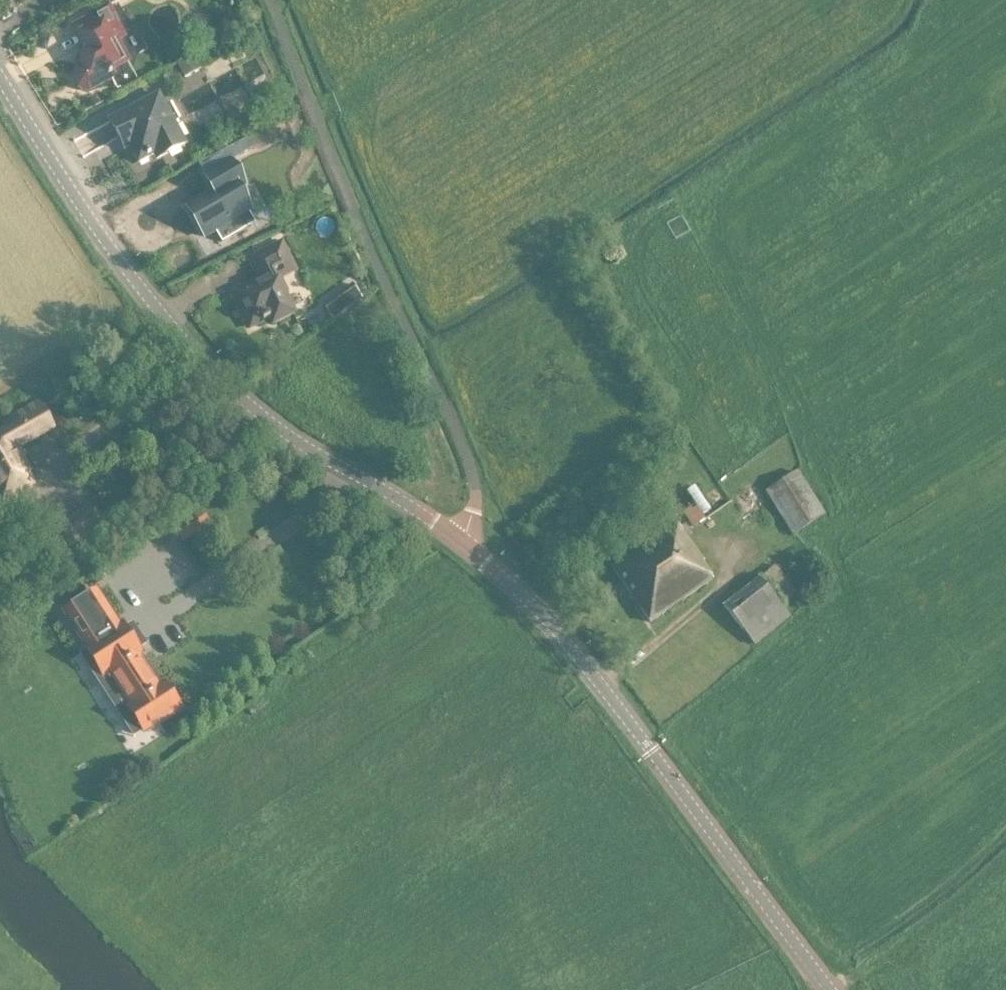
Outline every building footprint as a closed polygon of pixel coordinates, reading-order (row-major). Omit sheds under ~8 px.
[(88,90),(110,79),(111,78),(110,76),(112,75),(109,69),(126,60),(115,40),(118,39),(120,37),(120,34),(120,31),(119,29),(115,22),(117,21),(108,5),(89,15),(90,16),(72,26),(84,49),(81,50),(77,63),(80,66),(76,68),(73,78),(78,87),(88,90)] [(206,17),(195,18),(196,38),(207,37),(207,30),(206,17)] [(182,72),(196,64),(190,54),(176,61),(182,72)] [(158,94),(108,121),(124,149),(129,146),(137,162),(153,154),(156,159),(184,143),(173,123),(177,120),(168,103),(164,106),(158,94)] [(246,140),(235,145),(240,155),(250,149),(246,140)] [(204,237),(214,232),(218,229),(225,241),(255,223),(248,212),(250,211),(238,190),(244,187),(229,161),(204,176),(213,191),(186,206),(204,237)] [(242,306),(239,308),(249,327),(262,321),(262,322),(269,318),(272,325),(294,314),(283,292),(285,291),(276,273),(292,265),(281,243),(255,256),(264,275),(247,284),(248,286),(235,293),(242,306)] [(351,285),(337,296),(347,310),(362,300),(351,285)] [(2,502),(33,484),(27,473),(30,471),(17,448),(53,428),(38,402),(1,423),(4,428),(0,430),(0,499),(2,502)] [(796,472),(781,482),(764,492),(791,535),(824,515),(796,472)] [(697,484),(680,497),(699,524),(716,512),(697,484)] [(102,528),(90,507),(59,524),(71,545),(102,528)] [(182,542),(209,525),(199,509),(172,526),(182,542)] [(676,522),(611,568),(649,622),(712,578),(701,562),(703,561),(676,522)] [(757,579),(723,607),(721,608),(753,646),(788,618),(779,606),(796,593),(774,566),(757,580),(757,579)] [(143,731),(172,712),(179,708),(163,684),(157,689),(135,655),(139,652),(137,649),(146,643),(133,624),(124,629),(122,626),(117,628),(93,591),(64,610),(143,731)]
